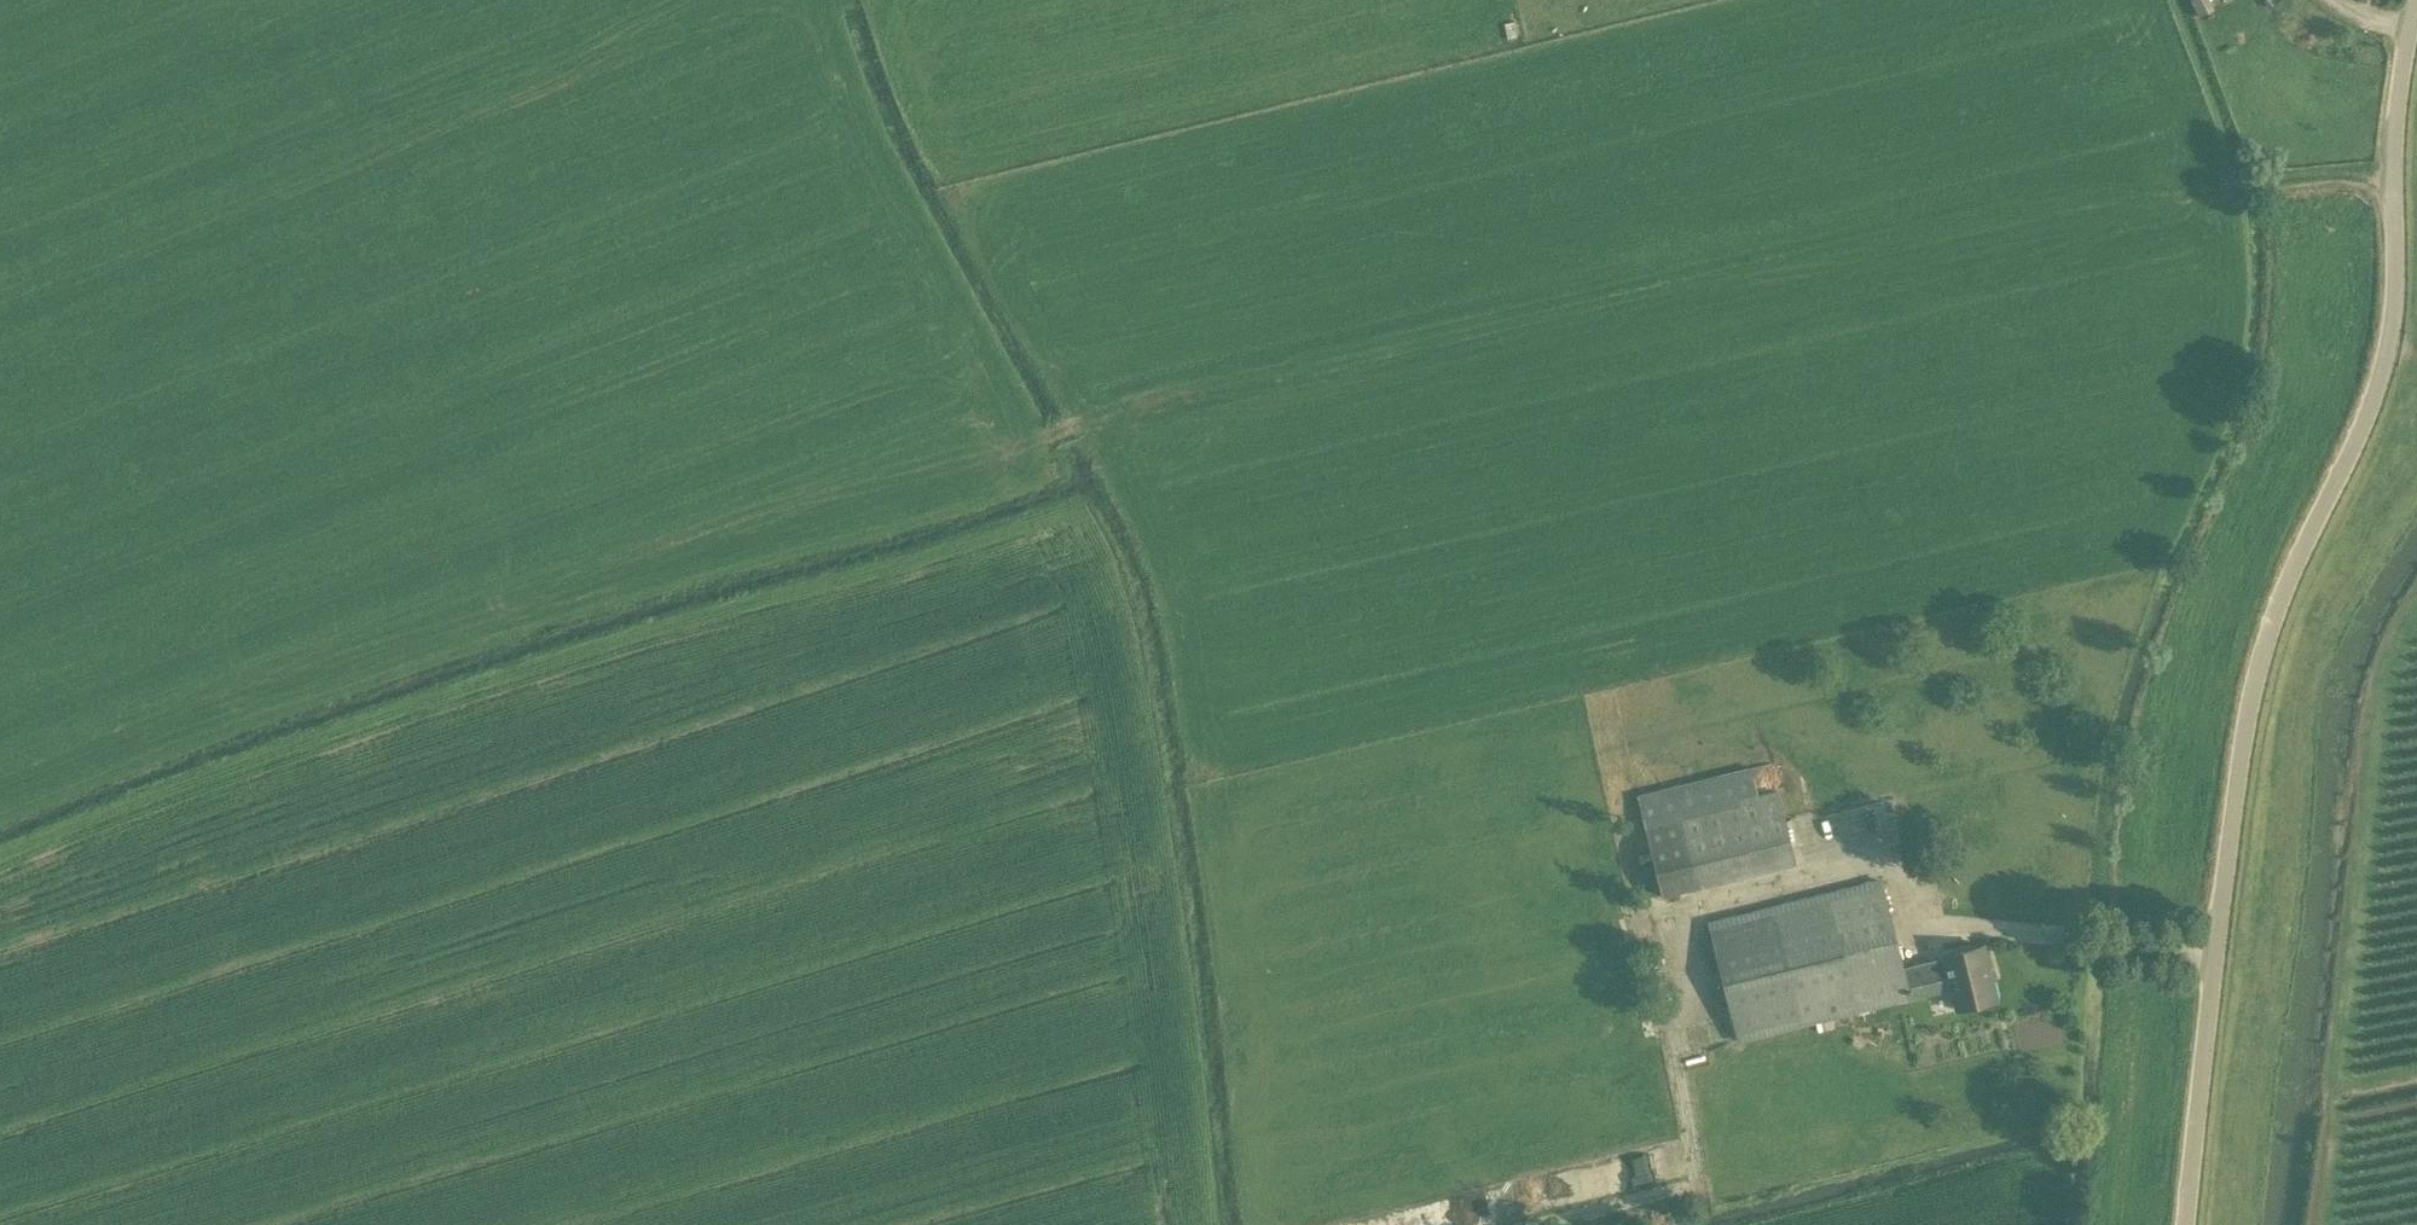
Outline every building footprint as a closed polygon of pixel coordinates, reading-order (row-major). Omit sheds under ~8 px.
[(2215,10),(2210,0),(2191,0),(2199,18),(2215,10)] [(1751,767),(1638,794),(1644,822),(1661,896),(1797,863),(1779,789),(1757,794),(1751,767)] [(1904,965),(1883,877),(1708,920),(1738,1042),(1952,989),(1957,1009),(1997,999),(1983,945),(1943,955),(1943,956),(1904,965)]
